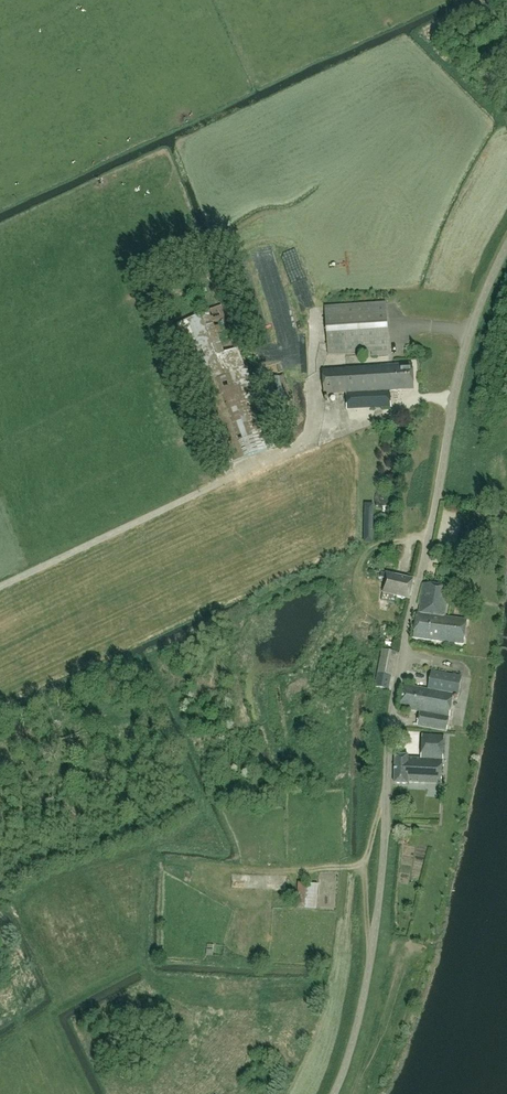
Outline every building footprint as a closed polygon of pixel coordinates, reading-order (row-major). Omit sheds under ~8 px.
[(293,280),(300,278),(293,256),(286,258),(293,280)] [(386,302),(325,307),(328,354),(372,351),(372,355),(389,354),(386,302)] [(180,364),(219,468),(275,446),(246,370),(221,305),(176,324),(166,328),(180,364)] [(413,364),(323,370),(325,396),(346,394),(347,410),(392,407),(390,391),(414,389),(413,364)] [(272,403),(280,401),(290,399),(284,376),(266,380),(272,403)] [(191,451),(192,461),(200,460),(199,450),(191,451)] [(386,493),(377,492),(376,507),(386,507),(386,493)] [(399,555),(382,551),(380,563),(397,566),(399,555)] [(414,579),(381,572),(380,577),(386,578),(383,593),(409,598),(414,579)] [(445,617),(449,587),(424,583),(419,613),(418,613),(414,638),(463,645),(467,620),(445,617)] [(388,615),(387,623),(394,624),(396,616),(388,615)] [(378,674),(375,687),(389,690),(392,677),(393,673),(391,672),(396,652),(382,650),(378,669),(378,674)] [(400,707),(419,711),(417,725),(447,731),(454,694),(458,695),(461,676),(431,671),(428,689),(404,684),(400,707)] [(412,675),(413,685),(423,684),(423,675),(412,675)] [(395,755),(394,783),(408,783),(408,781),(441,782),(443,734),(422,733),(421,758),(408,757),(408,755),(395,755)] [(198,886),(199,880),(188,878),(187,884),(198,886)] [(316,909),(318,884),(298,883),(296,908),(316,909)]
